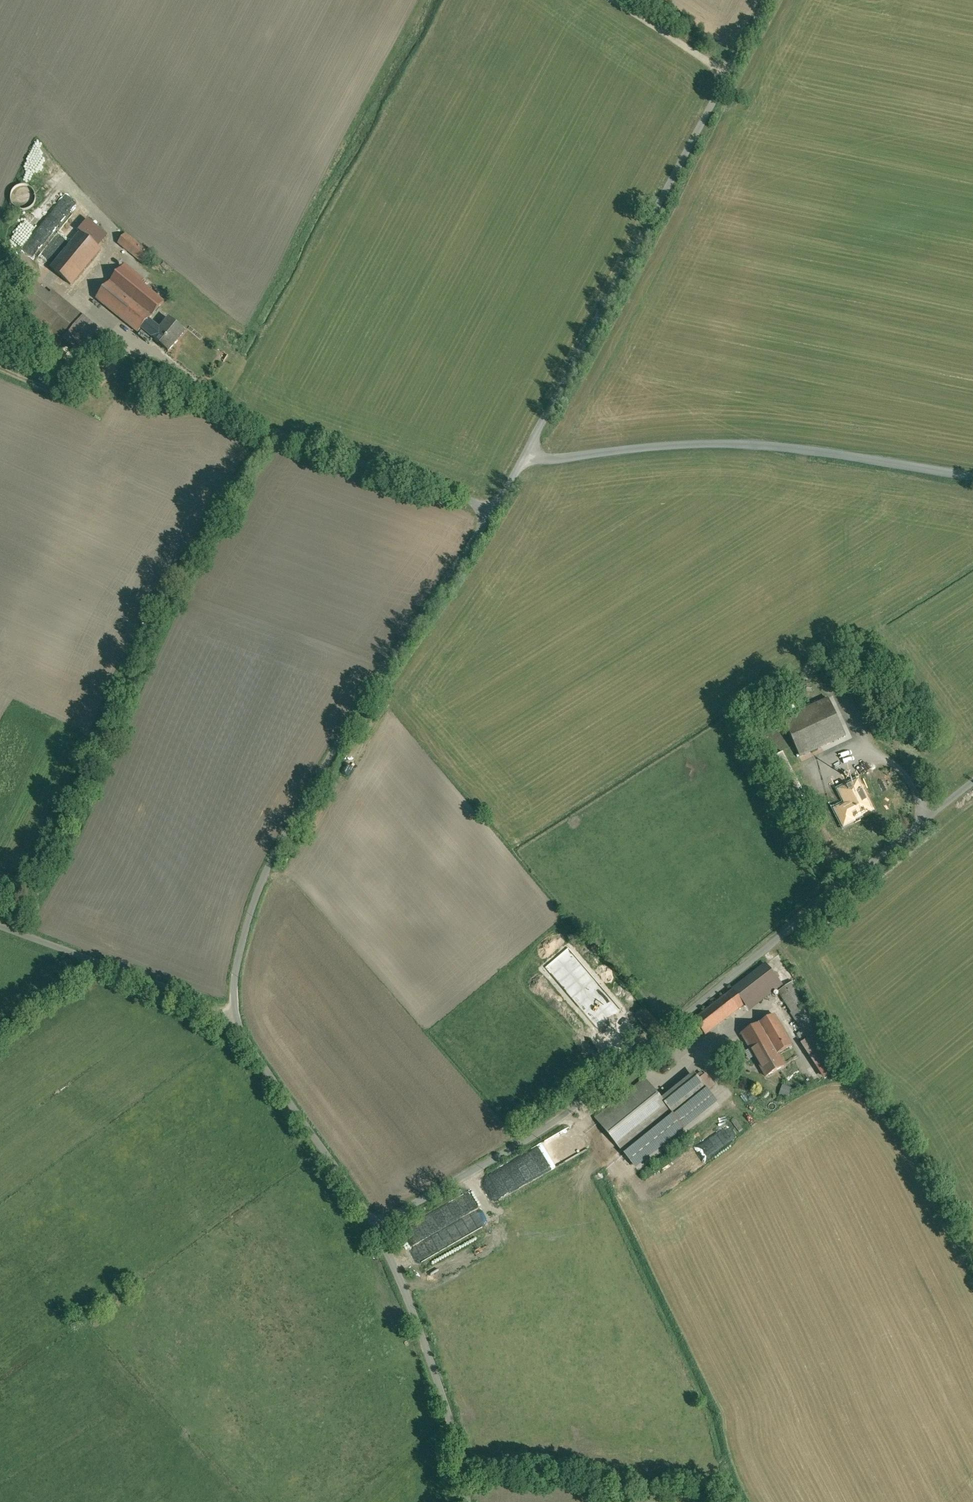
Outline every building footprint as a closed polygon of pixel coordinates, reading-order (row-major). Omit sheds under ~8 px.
[(13,190),(10,194),(9,198),(9,203),(11,208),(15,211),(19,212),(24,212),(29,210),(32,206),(33,201),(33,196),(31,192),(27,189),(22,187),(18,188),(13,190)] [(81,232),(90,240),(95,235),(84,226),(80,231),(81,232)] [(101,250),(81,233),(51,269),(71,285),(101,250)] [(149,254),(126,234),(118,244),(142,263),(149,254)] [(164,302),(122,267),(96,299),(138,333),(142,329),(148,321),(164,302)] [(84,317),(52,292),(26,323),(57,349),(84,317)] [(185,332),(170,319),(160,331),(148,321),(142,329),(153,339),(168,352),(185,332)] [(93,322),(62,359),(80,375),(111,337),(93,322)] [(167,398),(157,395),(154,406),(163,410),(167,398)] [(829,699),(783,721),(800,757),(845,736),(829,699)] [(804,795),(782,752),(766,760),(788,803),(804,795)] [(857,781),(838,791),(842,798),(844,797),(849,806),(837,812),(835,809),(835,810),(843,827),(854,822),(853,821),(872,811),(857,781)] [(822,1029),(790,979),(783,983),(770,964),(732,989),(732,990),(713,1005),(693,1021),(696,1024),(682,1035),(689,1044),(703,1032),(705,1035),(744,1005),(746,1008),(776,989),(792,1012),(791,1013),(808,1039),(815,1034),(822,1029)] [(659,1026),(646,1010),(637,1017),(650,1034),(659,1026)] [(774,1014),(741,1034),(751,1051),(769,1040),(777,1054),(791,1046),(774,1014)] [(808,1039),(800,1044),(824,1079),(838,1069),(815,1034),(808,1039)] [(769,1040),(751,1051),(766,1077),(784,1066),(777,1054),(769,1040)] [(645,1079),(596,1119),(636,1168),(718,1101),(694,1073),(661,1099),(645,1079)] [(782,1094),(790,1097),(794,1088),(785,1085),(782,1094)]
